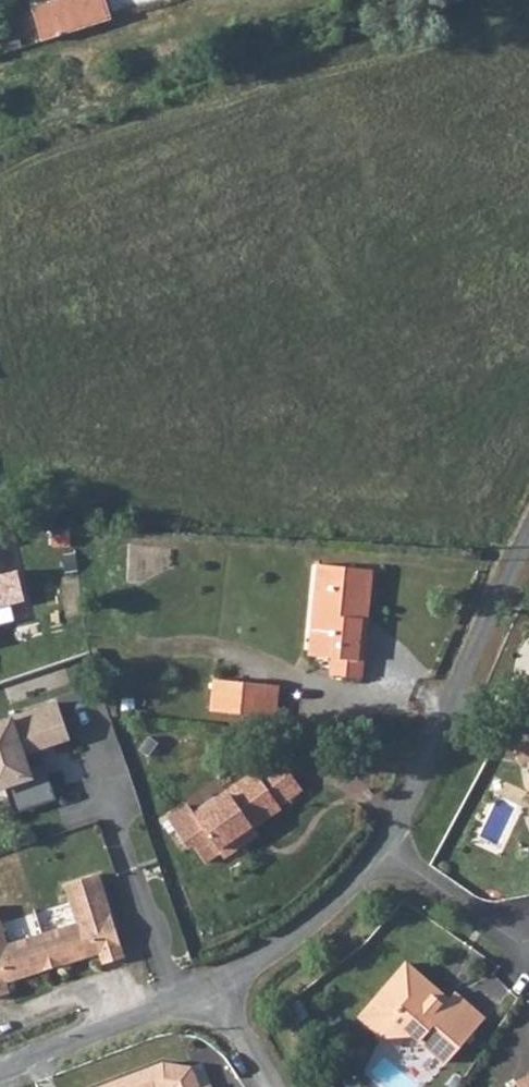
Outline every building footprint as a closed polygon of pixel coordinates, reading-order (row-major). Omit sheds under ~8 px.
[(42,42),(112,19),(106,0),(63,0),(32,10),(42,42)] [(22,48),(20,40),(0,46),(0,56),(22,48)] [(367,621),(373,570),(320,564),(313,629),(336,631),(333,658),(331,675),(361,678),(365,646),(359,645),(362,620),(367,621)] [(27,603),(19,571),(0,576),(0,610),(27,603)] [(362,620),(359,645),(365,646),(367,621),(362,620)] [(311,655),(333,658),(336,631),(313,629),(311,655)] [(265,699),(267,685),(216,679),(212,712),(274,718),(276,700),(265,699)] [(278,686),(267,685),(265,699),(276,700),(278,686)] [(58,799),(45,762),(28,768),(20,745),(36,740),(39,748),(70,738),(58,702),(10,719),(10,720),(0,723),(0,788),(6,786),(15,814),(58,799)] [(164,740),(151,730),(134,754),(147,764),(164,740)] [(280,759),(258,774),(279,806),(302,790),(280,759)] [(279,806),(258,774),(256,771),(195,813),(189,805),(168,819),(188,847),(192,844),(205,862),(220,852),(224,858),(245,843),(240,834),(251,826),(252,828),(281,808),(279,806)] [(251,826),(240,834),(245,843),(257,835),(252,828),(251,826)] [(77,923),(42,933),(53,967),(99,953),(103,964),(125,957),(99,874),(65,884),(77,923)] [(10,993),(6,982),(53,967),(42,933),(8,944),(0,919),(0,996),(10,993)] [(406,966),(360,1019),(382,1038),(412,1036),(446,1065),(484,1021),(454,995),(444,1007),(433,997),(437,993),(406,966)] [(195,1067),(168,1062),(102,1086),(205,1086),(195,1067)]
